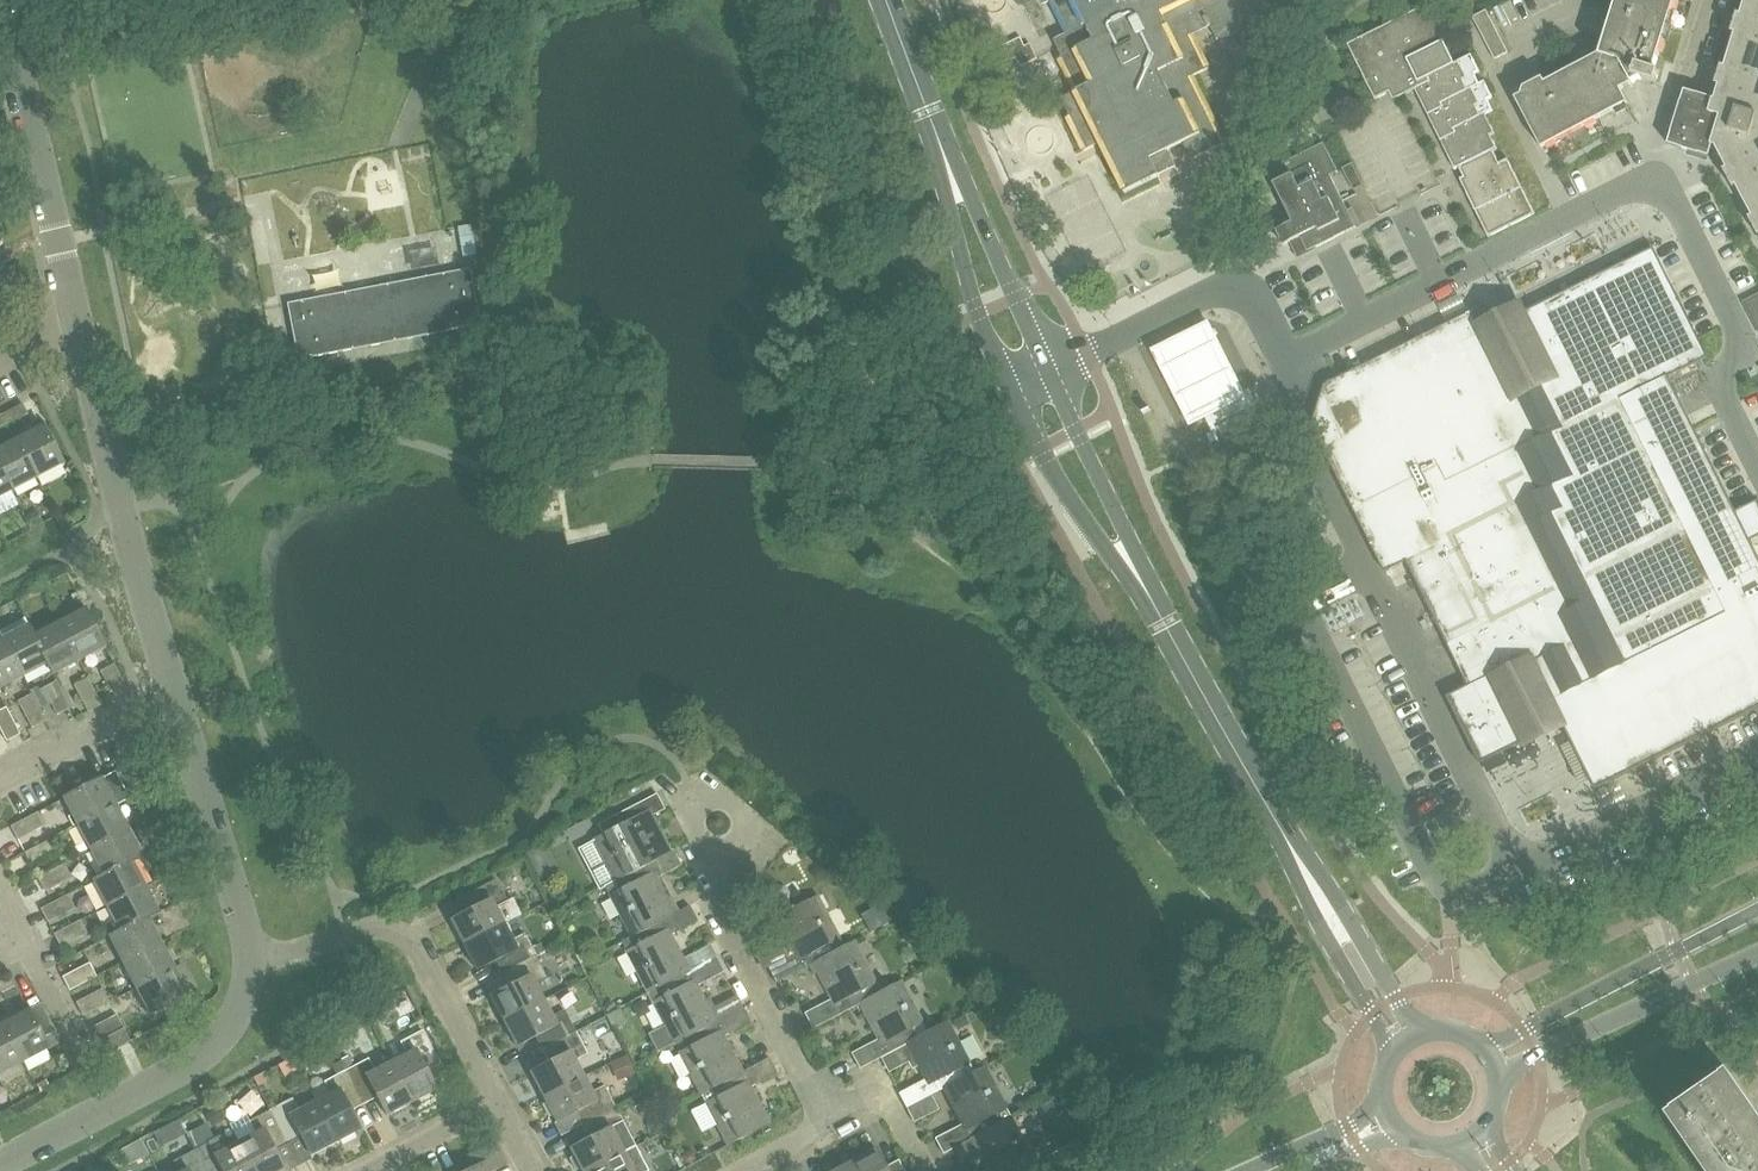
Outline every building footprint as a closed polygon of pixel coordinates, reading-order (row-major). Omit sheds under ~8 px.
[(1067,34),(1092,21),(1094,26),(1101,22),(1131,7),(1127,0),(1042,0),(1045,4),(1051,1),(1067,34)] [(1234,35),(1239,45),(1273,28),(1259,0),(1127,0),(1131,7),(1101,22),(1108,36),(1117,53),(1186,18),(1194,35),(1211,26),(1218,40),(1219,39),(1218,38),(1232,31),(1234,35)] [(1601,57),(1516,101),(1542,151),(1629,106),(1622,93),(1643,82),(1657,86),(1661,75),(1656,74),(1679,0),(1619,0),(1601,57)] [(1757,235),(1757,0),(1746,0),(1741,15),(1739,15),(1738,15),(1733,32),(1733,33),(1735,33),(1725,67),(1723,67),(1722,70),(1717,84),(1719,85),(1719,87),(1714,102),(1685,92),(1668,144),(1691,151),(1699,154),(1709,157),(1710,157),(1713,147),(1713,146),(1716,147),(1728,169),(1726,170),(1725,169),(1724,170),(1733,188),(1735,187),(1734,187),(1736,186),(1753,217),(1751,218),(1751,217),(1749,218),(1757,235)] [(1407,96),(1419,90),(1431,84),(1429,80),(1456,68),(1455,65),(1445,45),(1449,43),(1431,6),(1349,47),(1369,87),(1375,100),(1392,91),(1394,96),(1404,91),(1407,96)] [(1508,52),(1486,10),(1473,17),(1495,58),(1508,52)] [(1162,137),(1168,148),(1169,151),(1184,143),(1192,160),(1227,143),(1194,76),(1211,68),(1194,35),(1186,18),(1117,53),(1108,36),(1101,22),(1094,26),(1092,21),(1067,34),(1054,40),(1063,57),(1059,59),(1075,92),(1062,99),(1070,115),(1067,117),(1084,152),(1101,144),(1110,163),(1162,137)] [(1019,56),(1023,65),(1037,58),(1030,44),(1022,49),(1017,40),(1004,47),(1010,61),(1019,56)] [(1419,90),(1425,102),(1421,104),(1428,118),(1432,116),(1432,115),(1444,110),(1442,106),(1469,93),(1468,92),(1464,83),(1468,81),(1459,63),(1455,65),(1456,68),(1429,80),(1431,84),(1419,90)] [(1267,84),(1244,95),(1250,107),(1273,96),(1267,84)] [(1441,144),(1445,142),(1445,141),(1456,135),(1455,132),(1481,118),(1477,109),(1481,106),(1473,90),(1468,92),(1469,93),(1442,106),(1444,110),(1432,115),(1432,116),(1438,127),(1434,129),(1441,144)] [(1455,172),(1459,170),(1471,193),(1467,195),(1476,214),(1480,212),(1523,191),(1508,161),(1500,165),(1494,153),(1498,151),(1491,138),(1496,136),(1485,116),(1481,118),(1455,132),(1456,135),(1445,141),(1445,142),(1452,156),(1448,158),(1455,172)] [(1302,144),(1315,138),(1306,121),(1294,127),(1302,144)] [(1169,151),(1168,148),(1162,137),(1110,163),(1126,193),(1161,176),(1160,175),(1177,167),(1169,151)] [(1298,257),(1356,228),(1367,222),(1361,210),(1350,215),(1330,176),(1339,172),(1324,143),(1284,163),(1292,178),(1275,187),(1293,223),(1277,231),(1284,245),(1290,242),(1298,257)] [(1535,214),(1523,191),(1480,212),(1486,223),(1482,225),(1488,238),(1535,214)] [(472,224),(458,227),(460,238),(474,235),(472,224)] [(1312,425),(1345,491),(1385,572),(1407,561),(1469,686),(1448,697),(1481,764),(1526,741),(1524,736),(1542,727),(1560,718),(1596,790),(1757,709),(1757,556),(1751,541),(1757,538),(1757,501),(1736,512),(1669,377),(1708,357),(1654,248),(1530,310),(1506,322),(1483,333),(1473,312),(1407,345),(1326,385),(1312,425)] [(470,268),(287,303),(298,360),(481,325),(470,268)] [(1754,297),(1746,301),(1745,305),(1753,320),(1757,321),(1756,326),(1757,330),(1757,298),(1754,297)] [(1207,318),(1149,347),(1189,425),(1247,396),(1207,318)] [(1234,462),(1278,440),(1255,394),(1248,397),(1246,394),(1203,416),(1219,447),(1225,445),(1234,462)] [(28,413),(23,404),(4,414),(8,423),(28,413)] [(8,423),(4,414),(0,416),(0,428),(8,423)] [(44,424),(16,439),(37,478),(65,464),(44,424)] [(37,478),(16,439),(0,447),(0,468),(12,491),(37,478)] [(12,491),(0,468),(0,498),(12,491)] [(37,510),(25,516),(32,528),(43,522),(37,510)] [(107,647),(86,608),(59,622),(79,662),(107,647)] [(3,638),(24,677),(49,665),(49,664),(34,636),(35,635),(25,617),(0,630),(0,633),(3,638)] [(54,675),(79,662),(59,622),(35,635),(34,636),(49,664),(49,665),(54,675)] [(24,677),(3,638),(0,640),(0,690),(24,677)] [(116,699),(130,691),(115,665),(102,672),(116,699)] [(90,712),(103,705),(89,678),(75,686),(90,712)] [(45,689),(59,716),(72,709),(58,682),(45,689)] [(20,702),(34,729),(48,722),(34,695),(20,702)] [(9,742),(22,735),(8,708),(0,712),(0,725),(9,742)] [(116,772),(65,798),(79,825),(118,804),(130,798),(116,772)] [(594,838),(616,881),(658,859),(658,858),(639,822),(665,809),(657,793),(599,823),(604,833),(594,838)] [(131,830),(118,804),(79,825),(92,850),(131,830)] [(38,812),(11,826),(18,839),(45,826),(38,812)] [(92,850),(105,875),(134,861),(145,855),(131,830),(92,850)] [(25,852),(32,866),(59,852),(52,838),(25,852)] [(546,844),(527,854),(540,879),(559,869),(546,844)] [(610,894),(633,937),(675,915),(674,914),(662,890),(667,887),(661,876),(682,865),(674,849),(658,858),(658,859),(616,881),(606,886),(610,894)] [(134,861),(105,875),(95,881),(107,906),(146,885),(134,861)] [(45,891),(72,877),(65,864),(38,878),(45,891)] [(508,902),(497,879),(463,897),(470,910),(452,920),(465,945),(505,923),(497,908),(508,902)] [(160,912),(146,885),(107,906),(121,931),(150,917),(160,912)] [(42,908),(49,922),(76,908),(68,894),(42,908)] [(776,983),(813,964),(812,963),(834,952),(834,951),(829,943),(839,938),(817,895),(775,917),(794,954),(768,968),(776,983)] [(622,942),(627,951),(649,993),(659,988),(659,987),(689,971),(689,970),(671,935),(698,920),(690,905),(674,914),(675,915),(633,937),(622,942)] [(163,942),(150,917),(121,931),(110,937),(123,963),(163,942)] [(55,933),(62,947),(89,933),(82,919),(55,933)] [(514,940),(505,923),(465,945),(479,970),(496,961),(503,973),(537,955),(533,948),(525,934),(514,940)] [(854,940),(834,951),(834,952),(812,963),(813,964),(831,999),(805,1013),(813,1028),(860,1004),(859,1003),(871,997),(870,996),(866,988),(876,983),(854,940)] [(176,968),(163,942),(123,963),(137,988),(176,968)] [(542,944),(533,948),(537,955),(546,951),(542,944)] [(582,946),(574,951),(581,964),(589,960),(582,946)] [(548,978),(537,955),(503,973),(509,986),(491,995),(505,1021),(545,1000),(536,984),(548,978)] [(675,1043),(685,1038),(716,1021),(698,986),(724,973),(715,956),(689,970),(689,971),(659,987),(659,988),(649,993),(675,1043)] [(63,976),(70,990),(96,976),(89,963),(63,976)] [(176,968),(137,988),(150,1015),(190,994),(176,968)] [(12,975),(0,981),(0,993),(17,985),(12,975)] [(852,1052),(860,1068),(906,1043),(906,1042),(918,1037),(917,1036),(913,1028),(923,1022),(901,980),(870,996),(871,997),(859,1003),(860,1004),(879,1038),(852,1052)] [(76,1002),(83,1016),(109,1002),(102,988),(76,1002)] [(610,998),(603,1007),(610,1013),(618,1005),(610,998)] [(543,1050),(577,1032),(565,1009),(553,1016),(545,1000),(505,1021),(518,1045),(536,1036),(543,1050)] [(675,1043),(680,1052),(702,1095),(712,1089),(711,1089),(742,1072),(742,1071),(724,1036),(751,1022),(742,1007),(716,1021),(685,1038),(675,1043)] [(51,1048),(30,1009),(4,1022),(24,1062),(51,1048)] [(620,1009),(607,1016),(614,1028),(627,1021),(620,1009)] [(88,1024),(95,1038),(121,1025),(114,1011),(88,1024)] [(965,1015),(954,1021),(958,1029),(969,1023),(965,1015)] [(948,1020),(917,1036),(918,1037),(906,1042),(906,1043),(925,1079),(898,1093),(906,1109),(943,1089),(964,1077),(959,1068),(970,1062),(948,1020)] [(24,1062),(4,1022),(0,1024),(0,1074),(24,1062)] [(95,1038),(97,1042),(102,1052),(128,1039),(121,1025),(95,1038)] [(407,1053),(391,1061),(413,1101),(438,1088),(428,1070),(442,1063),(424,1029),(401,1041),(407,1053)] [(588,1053),(577,1032),(543,1050),(549,1062),(532,1071),(545,1097),(585,1076),(576,1059),(588,1053)] [(388,1115),(413,1101),(391,1061),(375,1070),(369,1057),(354,1065),(349,1055),(341,1060),(364,1104),(378,1097),(388,1115)] [(729,1145),(770,1124),(750,1087),(777,1073),(769,1057),(742,1071),(742,1072),(711,1089),(712,1089),(702,1095),(707,1103),(729,1145)] [(331,1093),(316,1101),(337,1142),(362,1128),(353,1110),(364,1104),(341,1060),(332,1065),(337,1074),(325,1081),(331,1093)] [(985,1066),(964,1077),(943,1089),(961,1124),(935,1138),(944,1154),(970,1140),(1001,1123),(1000,1123),(996,1114),(1007,1108),(985,1066)] [(593,1091),(585,1076),(545,1097),(558,1121),(576,1112),(583,1126),(617,1108),(605,1085),(593,1091)] [(1725,1077),(1675,1112),(1676,1113),(1670,1117),(1708,1170),(1757,1170),(1757,1124),(1725,1077)] [(50,1086),(46,1080),(38,1085),(41,1091),(50,1086)] [(293,1098),(271,1109),(289,1144),(302,1137),(312,1155),(337,1142),(316,1101),(299,1110),(293,1098)] [(1026,1099),(1018,1103),(1022,1111),(1030,1107),(1026,1099)] [(624,1152),(637,1146),(617,1108),(583,1126),(590,1139),(572,1148),(575,1155),(572,1159),(577,1169),(583,1168),(584,1170),(588,1170),(624,1152)] [(239,1142),(254,1170),(281,1170),(287,1168),(277,1150),(289,1144),(271,1109),(249,1121),(255,1133),(239,1142)] [(970,1140),(986,1170),(1026,1170),(1023,1164),(1034,1158),(1012,1117),(1000,1123),(1001,1123),(970,1140)] [(239,1142),(223,1150),(216,1138),(195,1149),(207,1170),(254,1170),(239,1142)] [(495,1141),(467,1156),(473,1167),(466,1170),(488,1170),(506,1162),(495,1141)] [(645,1161),(637,1146),(624,1152),(588,1170),(650,1170),(645,1161)] [(195,1149),(173,1161),(178,1170),(207,1170),(195,1149)] [(856,1170),(904,1170),(899,1161),(885,1169),(875,1149),(851,1162),(856,1170)] [(686,1151),(682,1156),(684,1163),(692,1164),(696,1159),(693,1152),(686,1151)] [(1064,1156),(1052,1163),(1039,1169),(1040,1170),(1072,1170),(1064,1156)] [(851,1162),(834,1170),(856,1170),(851,1162)]
